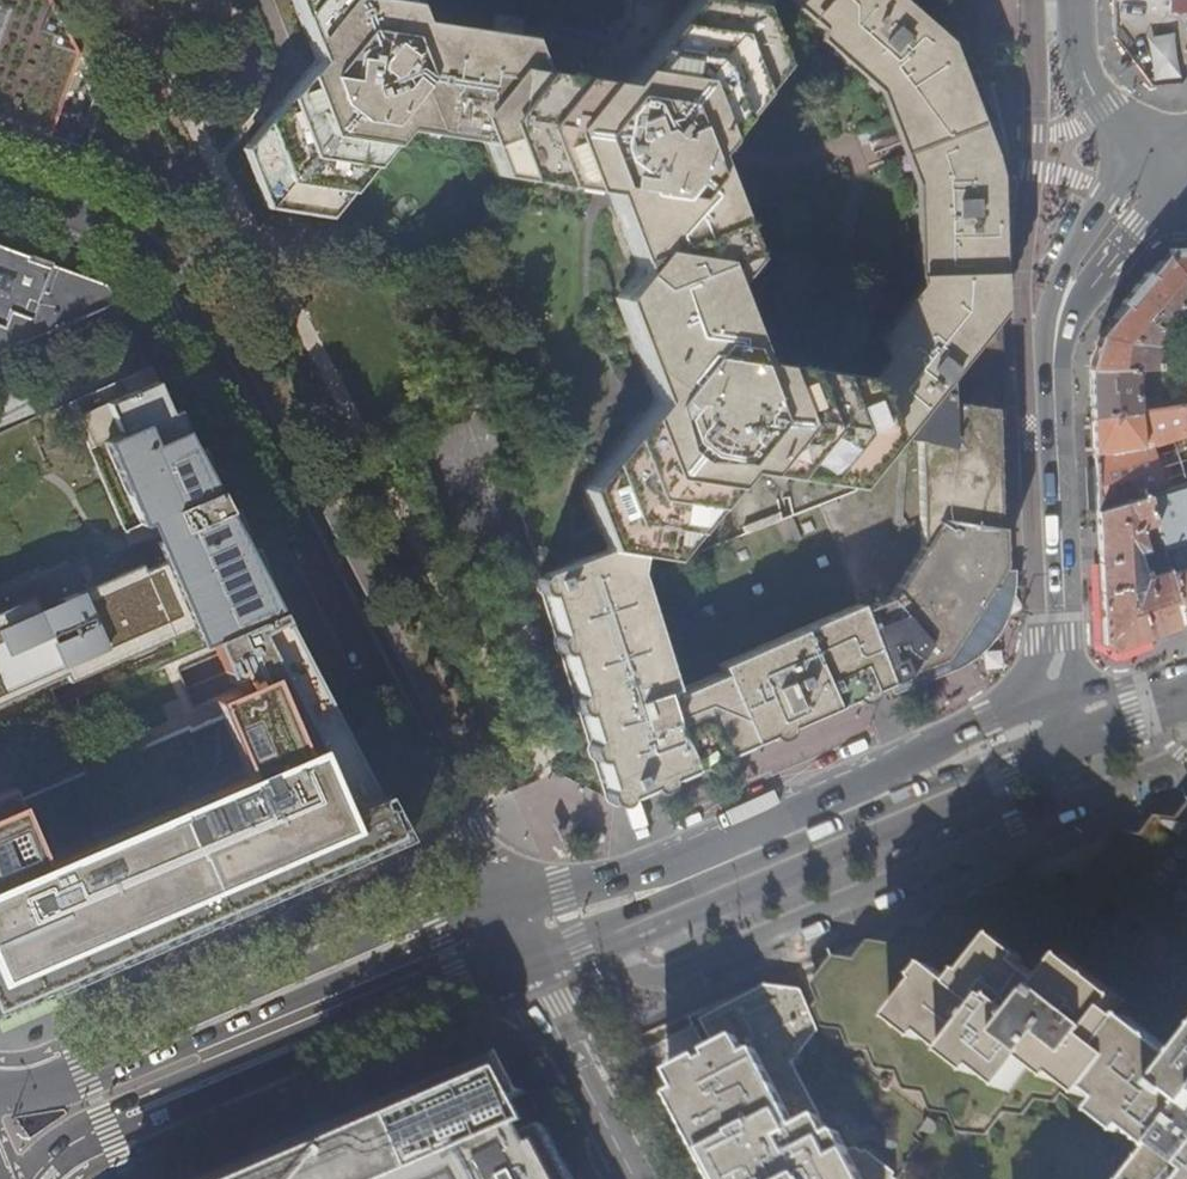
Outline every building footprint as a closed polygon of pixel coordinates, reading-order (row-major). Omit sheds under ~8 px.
[(1,121),(48,138),(80,58),(49,0),(0,0),(0,121),(1,121)] [(316,52),(246,141),(266,196),(325,205),(396,119),(474,129),(466,108),(504,60),(536,64),(524,33),(411,17),(404,0),(296,0),(316,52)] [(752,0),(688,0),(619,86),(539,73),(536,64),(504,60),(466,108),(474,129),(489,168),(603,184),(636,266),(657,243),(709,253),(723,285),(747,255),(705,149),(775,63),(752,0)] [(817,22),(814,34),(879,90),(917,189),(920,289),(875,346),(883,364),(868,385),(889,440),(997,310),(993,213),(992,172),(975,123),(945,45),(899,4),(895,0),(793,0),(817,22)] [(1167,8),(1186,9),(1186,0),(1168,0),(1167,8)] [(756,369),(723,285),(709,253),(657,243),(636,266),(615,295),(656,398),(577,494),(597,547),(642,555),(666,559),(739,468),(856,485),(889,440),(868,385),(756,369)] [(11,351),(116,305),(107,286),(76,275),(47,264),(46,268),(23,261),(24,256),(0,247),(0,356),(11,351)] [(1186,320),(1186,253),(1162,254),(1121,305),(1097,336),(1087,364),(1088,368),(1134,366),(1155,366),(1154,359),(1151,359),(1150,346),(1147,346),(1178,306),(1186,314),(1171,331),(1171,352),(1158,353),(1159,366),(1173,365),(1175,365),(1174,335),(1186,320)] [(934,519),(1004,527),(997,310),(889,440),(911,442),(913,553),(934,519)] [(1174,335),(1175,365),(1186,365),(1186,320),(1174,335)] [(1175,365),(1173,365),(1174,377),(1186,375),(1186,381),(1186,365),(1175,365)] [(1134,366),(1088,368),(1090,414),(1165,404),(1164,395),(1137,401),(1136,386),(1135,374),(1134,366)] [(191,629),(190,627),(199,623),(208,644),(209,643),(277,614),(265,590),(220,504),(177,421),(149,369),(105,388),(67,405),(88,452),(104,446),(138,527),(160,518),(176,559),(101,591),(108,606),(88,615),(79,595),(57,604),(66,627),(47,636),(31,599),(0,612),(0,734),(56,710),(48,692),(191,629)] [(1148,373),(1135,374),(1136,386),(1149,386),(1148,373)] [(1169,395),(1171,403),(1185,401),(1184,394),(1169,395)] [(1185,401),(1171,403),(1165,404),(1090,414),(1091,443),(1095,510),(1144,495),(1186,481),(1186,401),(1185,401)] [(851,492),(856,485),(739,468),(666,559),(675,560),(851,492)] [(1144,495),(1152,523),(1158,541),(1186,532),(1186,481),(1144,495)] [(1144,495),(1095,510),(1101,640),(1115,647),(1150,634),(1182,622),(1167,571),(1163,558),(1152,561),(1148,564),(1150,573),(1143,575),(1141,573),(1136,555),(1141,554),(1143,547),(1137,527),(1148,524),(1152,523),(1144,495)] [(639,570),(642,555),(597,547),(537,571),(587,735),(601,780),(607,795),(610,797),(644,783),(681,767),(788,721),(852,694),(872,685),(905,671),(912,668),(913,671),(943,657),(969,618),(1006,565),(1004,527),(934,519),(913,553),(884,602),(854,614),(852,608),(710,670),(713,679),(679,695),(639,570)] [(1167,571),(1182,622),(1186,620),(1186,564),(1167,571)] [(0,587),(0,607),(51,592),(46,573),(0,587)] [(338,867),(386,846),(397,842),(378,805),(370,791),(365,794),(359,783),(364,780),(339,732),(296,649),(277,614),(209,643),(215,658),(227,685),(233,682),(237,691),(210,702),(217,717),(186,730),(185,727),(26,795),(30,806),(16,812),(7,790),(0,793),(0,1011),(207,923),(204,916),(216,911),(217,914),(247,902),(284,886),(285,889),(323,873),(338,867)] [(1161,820),(1153,841),(1129,837),(1106,864),(1186,925),(1186,824),(1161,820)] [(934,835),(938,844),(959,834),(956,826),(934,835)] [(891,854),(894,862),(916,853),(912,844),(891,854)] [(1167,1088),(1186,1062),(1186,985),(1110,941),(1104,944),(1026,883),(1010,901),(989,899),(974,919),(951,916),(937,935),(917,931),(902,949),(881,947),(847,989),(854,1010),(896,1043),(902,1058),(945,1091),(952,1094),(961,1094),(966,1092),(995,1056),(1022,1076),(1030,1066),(1040,1073),(1055,1066),(1133,1127),(1125,1178),(1186,1178),(1186,1102),(1167,1088)] [(769,991),(715,1020),(725,1041),(743,1032),(742,1028),(770,992),(769,991)] [(690,1014),(711,1055),(704,1058),(701,1054),(673,1069),(680,1087),(671,1093),(716,1178),(896,1178),(898,1177),(856,1145),(850,1148),(839,1127),(829,1132),(820,1112),(811,1116),(789,1072),(795,1069),(790,1059),(816,1026),(802,994),(770,992),(742,1028),(743,1032),(725,1041),(715,1020),(709,1006),(690,1014)] [(529,1094),(509,1055),(476,1069),(432,1088),(351,1123),(220,1178),(574,1178),(573,1177),(569,1169),(546,1126),(530,1132),(514,1101),(529,1094)] [(1167,1088),(1186,1102),(1186,1062),(1167,1088)]
